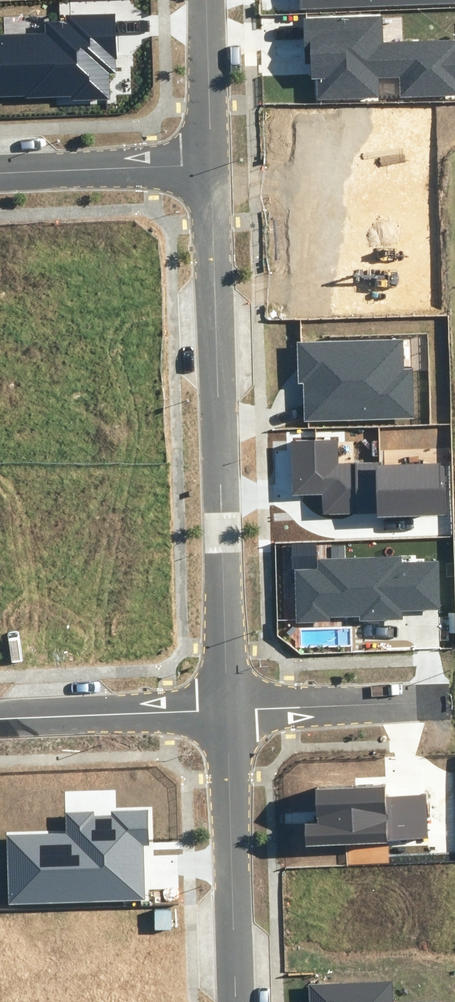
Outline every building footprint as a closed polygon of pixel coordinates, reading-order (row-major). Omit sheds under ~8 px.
[(116,13),(66,14),(66,23),(47,23),(47,35),(0,36),(0,96),(26,95),(26,98),(70,97),(70,101),(109,100),(108,73),(116,73),(115,59),(117,59),(116,13)] [(382,16),(303,19),(305,63),(311,63),(311,79),(315,79),(316,99),(379,97),(379,78),(400,77),(401,97),(454,95),(454,40),(383,42),(382,16)] [(304,420),(413,417),(412,369),(403,369),(402,339),(296,342),(297,384),(304,383),(304,420)] [(377,516),(446,514),(444,463),(381,465),(381,462),(338,463),(337,438),(291,439),(293,494),(323,494),(323,513),(377,512),(377,516)] [(360,621),(402,619),(402,611),(441,610),(439,559),(402,561),(401,556),(317,559),(318,569),(295,570),(297,622),(329,621),(329,617),(359,616),(360,621)] [(305,823),(306,846),(388,843),(387,841),(428,838),(425,794),(385,797),(385,786),(315,789),(316,824),(305,823)] [(9,904),(146,900),(144,845),(149,845),(148,810),(111,811),(111,815),(94,816),(94,811),(66,812),(67,834),(7,836),(9,904)] [(392,980),(307,984),(308,1001),(393,1001),(392,980)]
